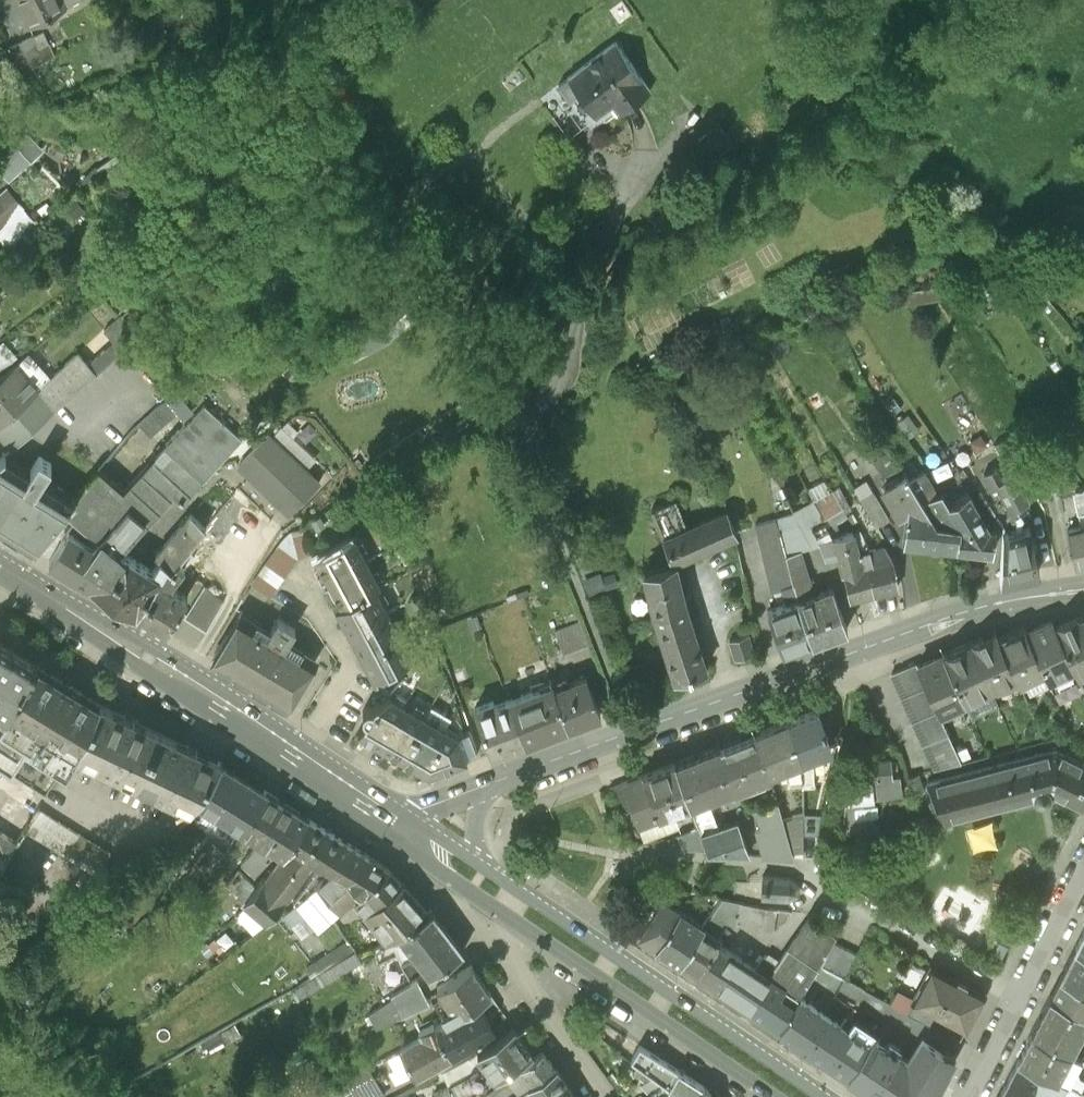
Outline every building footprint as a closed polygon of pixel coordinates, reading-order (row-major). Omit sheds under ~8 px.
[(30,13),(56,0),(23,0),(30,13)] [(43,16),(10,31),(14,43),(24,54),(54,40),(43,16)] [(650,87),(615,39),(566,74),(567,75),(557,82),(568,97),(578,90),(594,113),(611,101),(618,110),(650,87)] [(0,149),(0,163),(9,172),(43,140),(27,123),(0,149)] [(136,165),(124,150),(109,162),(121,177),(136,165)] [(22,201),(9,186),(0,195),(0,222),(22,201)] [(22,201),(0,222),(0,227),(11,239),(37,217),(22,201)] [(939,297),(937,282),(895,289),(903,302),(939,297)] [(386,332),(353,347),(359,359),(389,345),(416,324),(408,315),(386,332)] [(104,331),(113,341),(120,349),(136,334),(121,317),(104,331)] [(3,370),(20,355),(5,339),(0,344),(0,366),(3,370)] [(111,359),(120,349),(113,341),(103,350),(111,359)] [(37,389),(36,389),(52,374),(31,350),(0,377),(0,422),(37,389)] [(55,409),(111,359),(103,350),(88,364),(77,352),(52,374),(36,389),(37,389),(55,409)] [(55,409),(37,389),(0,422),(0,434),(12,447),(55,409)] [(141,422),(152,433),(171,417),(167,413),(175,405),(168,396),(141,422)] [(885,401),(893,411),(900,406),(892,396),(885,401)] [(154,570),(121,550),(175,492),(182,499),(242,433),(205,399),(166,443),(124,487),(100,468),(71,502),(65,509),(77,520),(49,559),(135,613),(166,566),(157,563),(154,570)] [(748,401),(734,408),(740,419),(754,413),(748,401)] [(907,413),(897,420),(908,435),(918,428),(907,413)] [(269,433),(240,463),(290,512),(319,482),(305,468),(316,457),(281,424),(270,435),(269,433)] [(986,443),(979,431),(969,438),(976,449),(986,443)] [(994,440),(1012,471),(1027,494),(1041,486),(1009,432),(994,440)] [(872,458),(889,483),(905,472),(899,463),(888,447),(872,458)] [(0,457),(0,529),(31,548),(65,509),(71,502),(38,481),(50,463),(39,456),(28,475),(1,456),(0,457)] [(919,470),(910,457),(899,463),(905,472),(922,499),(935,492),(921,469),(919,470)] [(993,490),(998,488),(994,481),(1001,478),(994,466),(985,472),(984,470),(982,471),(990,487),(991,486),(993,490)] [(1012,471),(1001,478),(994,481),(998,488),(1010,509),(1023,500),(1028,497),(1027,494),(1012,471)] [(957,524),(936,522),(922,499),(905,472),(889,483),(882,487),(898,513),(904,510),(906,510),(903,540),(931,543),(930,550),(942,551),(943,545),(956,546),(957,524)] [(805,487),(811,498),(826,490),(820,478),(805,487)] [(888,517),(865,478),(853,485),(876,524),(888,517)] [(1074,491),(1079,511),(1083,510),(1083,511),(1083,485),(1074,491)] [(936,522),(957,524),(987,528),(968,490),(948,501),(941,488),(935,492),(922,499),(936,522)] [(824,553),(818,538),(838,533),(835,521),(845,515),(829,489),(826,490),(811,498),(791,508),(792,512),(797,522),(811,544),(819,556),(824,553)] [(675,498),(650,508),(671,558),(688,554),(735,532),(726,510),(687,526),(675,498)] [(1023,500),(1010,509),(1007,510),(1011,516),(1015,515),(1012,528),(1019,527),(1022,513),(1027,509),(1028,511),(1029,510),(1023,500)] [(776,517),(784,552),(799,547),(811,544),(797,522),(792,512),(776,517)] [(192,513),(156,553),(161,557),(157,563),(166,566),(170,568),(177,559),(206,526),(192,513)] [(754,522),(770,590),(780,587),(780,584),(791,581),(784,552),(776,517),(754,522)] [(995,528),(987,528),(957,524),(956,546),(991,550),(995,528)] [(1002,531),(999,577),(1038,568),(1029,525),(1019,527),(1012,528),(1002,531)] [(1083,558),(1083,525),(1067,529),(1073,561),(1083,558)] [(304,529),(284,534),(251,579),(270,594),(298,555),(309,551),(304,529)] [(852,530),(838,533),(818,538),(824,553),(838,552),(842,571),(861,567),(857,551),(852,530)] [(376,587),(380,585),(354,534),(315,555),(340,603),(376,587)] [(589,589),(617,578),(614,570),(598,576),(596,571),(594,572),(581,539),(571,543),(589,589)] [(883,545),(868,548),(872,565),(867,566),(872,591),(896,586),(892,560),(883,545)] [(799,547),(784,552),(791,581),(797,597),(813,591),(799,547)] [(872,591),(867,566),(872,565),(868,548),(857,551),(861,567),(842,571),(848,596),(872,591)] [(184,564),(177,559),(170,568),(166,566),(135,613),(164,631),(186,596),(168,584),(184,564)] [(643,568),(655,607),(675,674),(705,665),(686,601),(674,560),(643,568)] [(781,650),(811,639),(797,597),(791,581),(780,584),(780,587),(786,601),(766,608),(781,650)] [(183,615),(205,629),(224,599),(204,583),(183,615)] [(813,591),(797,597),(811,639),(847,626),(832,585),(813,591)] [(340,603),(335,606),(372,677),(412,656),(376,587),(340,603)] [(245,604),(212,658),(288,703),(320,649),(291,631),(295,625),(278,615),(274,621),(245,604)] [(1055,626),(1073,666),(1076,673),(1083,670),(1083,621),(1081,614),(1055,626)] [(554,628),(563,652),(587,643),(578,619),(554,628)] [(1051,619),(1025,630),(1044,671),(1047,677),(1073,666),(1055,626),(1051,619)] [(1022,623),(996,635),(1016,679),(1018,682),(1044,671),(1025,630),(1022,623)] [(753,651),(747,633),(729,639),(735,656),(753,651)] [(981,635),(968,641),(989,688),(997,684),(1003,685),(1016,679),(996,635),(995,633),(983,639),(981,635)] [(5,716),(37,665),(0,641),(0,712),(5,716)] [(968,641),(942,652),(963,699),(989,688),(968,641)] [(938,711),(963,699),(942,652),(916,664),(938,711)] [(960,759),(938,711),(916,664),(914,659),(890,670),(934,766),(960,759)] [(3,867),(39,809),(75,752),(99,703),(37,665),(5,716),(0,724),(0,872),(3,867)] [(566,673),(550,679),(567,726),(600,715),(586,676),(569,682),(566,673)] [(524,742),(567,726),(550,679),(549,677),(529,684),(531,690),(509,699),(524,742)] [(406,760),(431,775),(434,771),(449,766),(455,764),(455,762),(466,759),(465,756),(458,736),(455,734),(389,694),(375,700),(372,705),(367,704),(363,706),(361,710),(362,714),(365,717),(357,730),(368,737),(387,748),(406,760)] [(492,754),(524,742),(509,699),(495,704),(493,699),(474,706),(492,754)] [(209,782),(221,762),(99,703),(75,752),(109,769),(108,771),(162,797),(164,795),(190,808),(207,781),(209,782)] [(815,708),(788,718),(801,756),(813,752),(829,746),(815,708)] [(801,781),(801,756),(788,718),(755,731),(769,769),(785,763),(788,782),(801,781)] [(458,736),(465,756),(477,751),(469,729),(455,734),(458,736)] [(770,773),(769,769),(755,731),(718,744),(733,787),(770,773)] [(708,796),(733,787),(718,744),(675,762),(689,803),(708,796)] [(1026,755),(1034,796),(1035,795),(1040,798),(1045,796),(1048,793),(1048,789),(1049,788),(1082,805),(1083,801),(1083,762),(1056,747),(1026,755)] [(801,781),(802,813),(802,833),(812,833),(813,752),(801,756),(801,781)] [(854,757),(856,775),(857,777),(893,773),(892,771),(891,754),(854,757)] [(944,818),(1034,796),(1026,755),(926,779),(944,818)] [(205,806),(240,828),(265,790),(221,762),(209,782),(207,781),(190,808),(189,810),(198,816),(205,806)] [(658,815),(689,803),(675,762),(642,774),(658,815)] [(857,777),(856,775),(847,775),(845,798),(861,796),(902,791),(899,770),(892,771),(893,773),(857,777)] [(917,771),(905,774),(912,791),(924,786),(917,771)] [(637,823),(658,815),(642,774),(621,782),(631,809),(637,823)] [(620,814),(631,809),(621,782),(609,786),(620,814)] [(240,828),(260,841),(240,862),(253,874),(275,850),(282,855),(291,842),(309,818),(286,803),(265,790),(240,828)] [(718,825),(708,796),(689,803),(697,825),(699,832),(718,825)] [(862,805),(861,796),(845,798),(840,833),(878,829),(876,803),(862,805)] [(763,854),(793,856),(782,817),(778,801),(757,807),(762,826),(756,827),(763,854)] [(110,854),(39,809),(3,867),(14,874),(27,852),(33,855),(42,840),(97,874),(110,854)] [(802,813),(782,817),(793,856),(803,857),(802,833),(802,813)] [(309,818),(291,842),(313,858),(319,862),(320,863),(322,861),(330,867),(316,879),(341,908),(355,895),(360,891),(345,874),(368,855),(333,834),(309,818)] [(706,850),(749,853),(738,820),(718,825),(699,832),(706,850)] [(682,848),(706,850),(699,832),(697,825),(677,833),(682,848)] [(222,853),(212,841),(193,858),(204,870),(222,853)] [(267,922),(313,858),(291,842),(282,855),(265,878),(262,877),(244,901),(267,922)] [(355,895),(388,938),(427,912),(389,868),(384,866),(368,855),(345,874),(360,891),(355,895)] [(341,908),(316,879),(330,867),(322,861),(320,863),(319,862),(292,899),(317,929),(341,908)] [(788,875),(761,874),(761,879),(761,894),(789,896),(797,891),(798,882),(788,875)] [(716,934),(725,920),(739,899),(732,898),(722,895),(702,925),(716,934)] [(638,934),(679,961),(702,925),(662,898),(638,934)] [(759,903),(739,899),(725,920),(773,930),(776,906),(759,903)] [(625,924),(635,932),(650,913),(640,905),(625,924)] [(431,910),(427,912),(388,938),(393,944),(401,961),(409,975),(424,966),(429,972),(462,950),(431,910)] [(768,975),(798,995),(832,940),(835,934),(807,916),(776,963),(768,975)] [(716,934),(702,925),(679,961),(695,971),(717,941),(720,937),(716,934)] [(1074,945),(1083,950),(1083,926),(1074,945)] [(855,952),(832,940),(820,963),(844,975),(855,952)] [(755,968),(717,941),(695,971),(779,1027),(799,996),(798,995),(768,975),(755,968)] [(1074,945),(1050,994),(1083,1011),(1083,950),(1074,945)] [(362,961),(354,949),(291,986),(300,998),(362,961)] [(768,975),(776,963),(764,954),(755,968),(768,975)] [(445,1011),(449,1017),(491,992),(471,963),(437,984),(451,1007),(445,1011)] [(983,993),(929,964),(913,994),(911,998),(934,1010),(965,1027),(983,993)] [(418,980),(391,997),(401,1014),(403,1017),(431,1003),(418,980)] [(905,1009),(911,998),(913,994),(896,985),(888,1000),(905,1009)] [(1083,1022),(1083,1011),(1050,994),(1031,1031),(1069,1050),(1083,1022)] [(845,1027),(799,996),(779,1027),(881,1096),(933,1096),(953,1057),(922,1035),(906,1058),(873,1035),(876,1030),(853,1016),(845,1027)] [(376,1027),(401,1014),(391,997),(369,1012),(376,1027)] [(928,1022),(934,1010),(911,998),(905,1009),(928,1022)] [(433,1025),(434,1026),(450,1057),(494,1031),(479,1001),(449,1017),(433,1025)] [(240,1035),(234,1024),(204,1040),(211,1052),(240,1035)] [(415,1075),(450,1057),(434,1026),(419,1033),(420,1036),(400,1047),(415,1075)] [(487,1066),(480,1071),(471,1077),(479,1087),(531,1052),(513,1026),(476,1050),(487,1066)] [(1056,1076),(1069,1050),(1031,1031),(1017,1056),(1056,1076)] [(662,1083),(667,1086),(677,1069),(639,1044),(630,1057),(662,1083)] [(554,1066),(541,1050),(534,1055),(531,1052),(479,1087),(485,1096),(507,1096),(554,1066)] [(1080,1056),(1069,1050),(1056,1076),(1066,1081),(1080,1088),(1083,1080),(1083,1077),(1081,1076),(1077,1071),(1075,1066),(1080,1056)] [(1056,1076),(1017,1056),(996,1096),(1025,1096),(1030,1087),(1049,1096),(1057,1096),(1066,1081),(1056,1076)] [(479,1087),(471,1077),(480,1071),(477,1066),(448,1082),(449,1087),(453,1096),(457,1096),(479,1087)] [(535,1096),(575,1096),(554,1066),(507,1096),(532,1096),(534,1095),(535,1096)] [(359,1069),(348,1075),(361,1096),(375,1096),(376,1096),(359,1069)] [(682,1096),(713,1096),(704,1085),(677,1069),(667,1086),(673,1091),(682,1096)] [(652,1090),(656,1096),(667,1096),(673,1091),(667,1086),(662,1083),(652,1090)] [(449,1087),(433,1092),(435,1096),(453,1096),(449,1087)]
